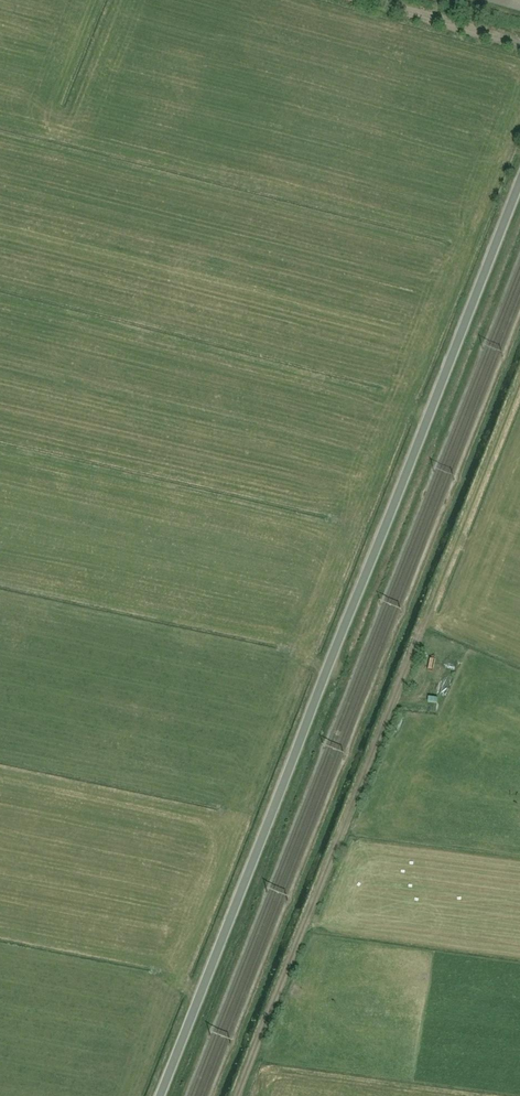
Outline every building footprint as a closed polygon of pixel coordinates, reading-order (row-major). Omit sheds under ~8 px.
[(445,647),(454,649),(456,641),(447,639),(445,647)]
